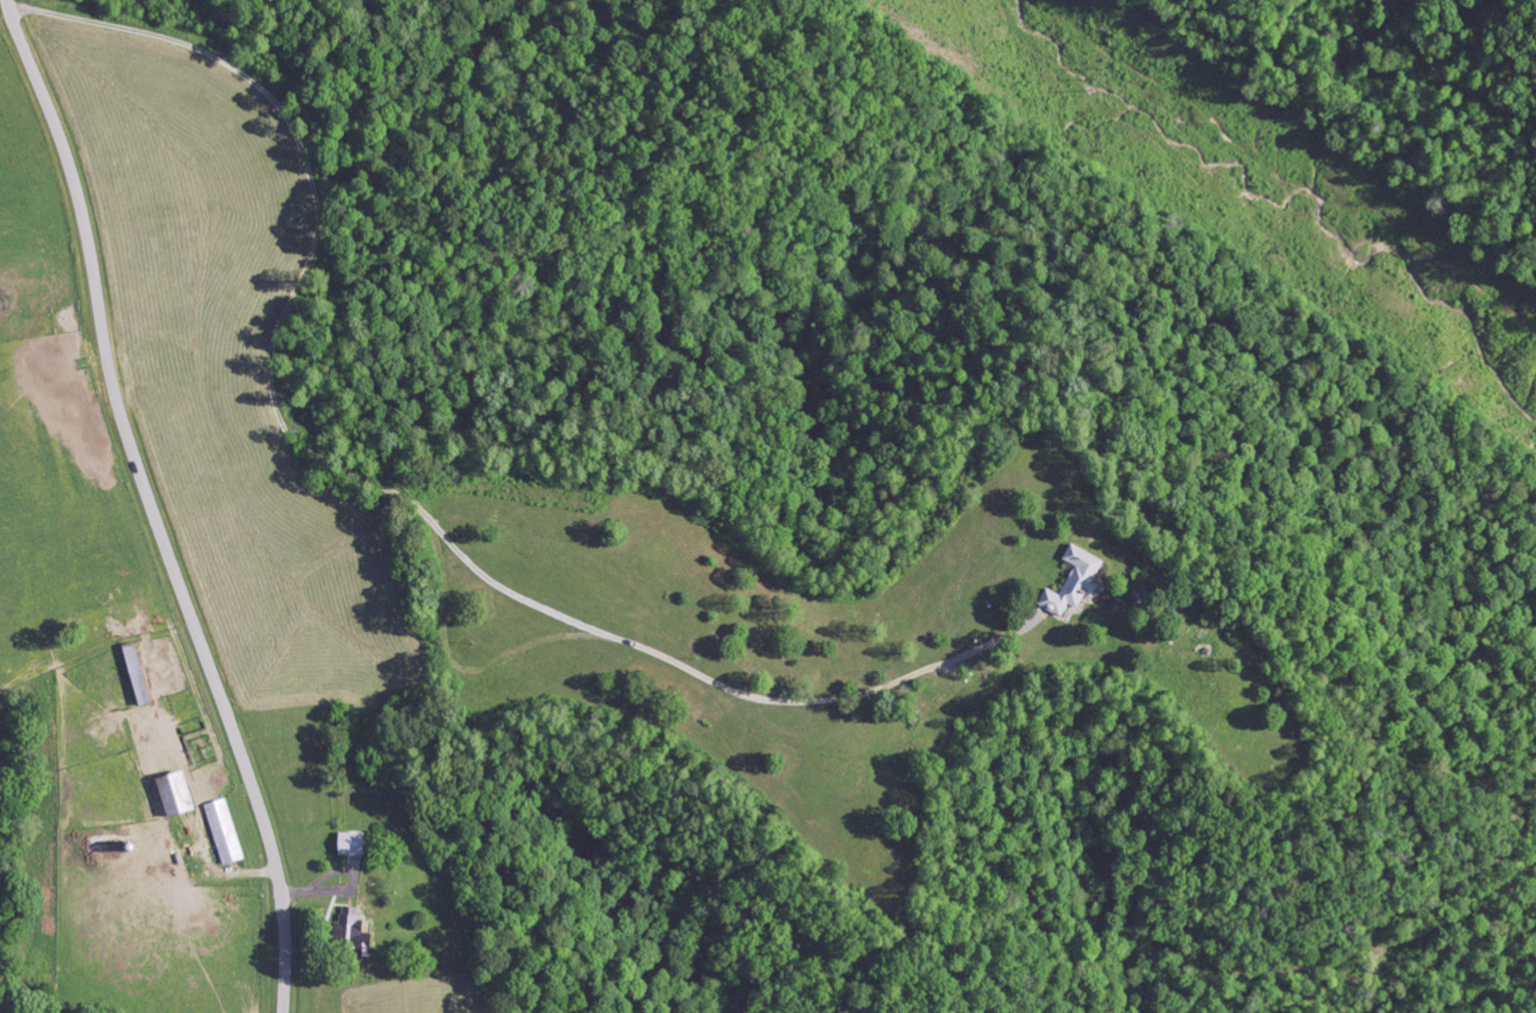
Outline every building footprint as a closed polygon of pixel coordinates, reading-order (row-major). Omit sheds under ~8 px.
[(1100,560),(1066,543),(1058,559),(1071,566),(1057,595),(1042,588),(1033,605),(1058,617),(1065,605),(1074,609),(1082,594),(1089,598),(1096,585),(1090,582),(1100,560)] [(158,703),(141,642),(127,646),(144,707),(158,703)] [(200,812),(191,772),(163,778),(172,818),(200,812)] [(224,866),(246,860),(229,798),(207,805),(224,866)] [(371,855),(371,833),(344,832),(344,855),(371,855)] [(376,934),(367,933),(367,921),(360,921),(361,907),(346,907),(344,947),(375,949),(376,934)]
